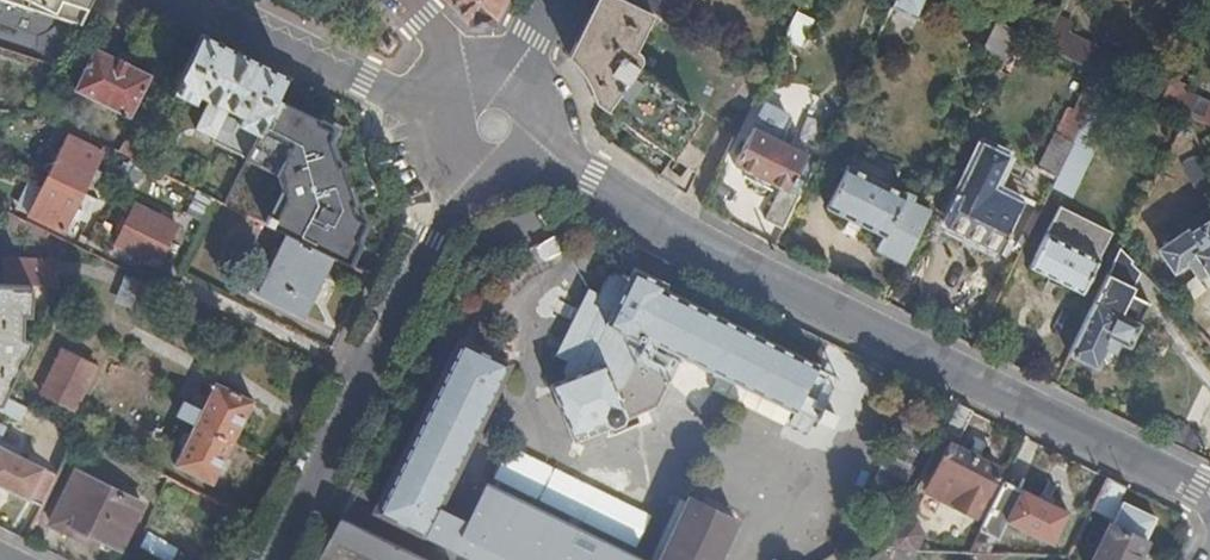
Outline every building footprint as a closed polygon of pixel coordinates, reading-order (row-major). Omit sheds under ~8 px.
[(91,0),(9,0),(79,24),(91,0)] [(465,22),(480,19),(493,20),(503,0),(444,0),(465,22)] [(625,0),(596,0),(569,56),(583,76),(590,88),(594,100),(596,105),(673,159),(698,121),(625,69),(652,14),(643,9),(625,0)] [(643,9),(652,14),(666,20),(670,13),(668,8),(663,4),(655,0),(647,0),(643,9)] [(893,9),(919,21),(929,2),(941,9),(945,0),(897,0),(893,9)] [(801,7),(786,36),(797,42),(812,11),(801,7)] [(1015,41),(1019,34),(998,24),(985,49),(1006,59),(1015,41)] [(1061,31),(1051,50),(1094,71),(1107,77),(1116,59),(1061,31)] [(276,99),(286,76),(201,34),(172,91),(193,102),(198,94),(209,99),(191,136),(201,141),(204,133),(213,137),(211,141),(247,159),(276,99)] [(1025,47),(1015,41),(1006,59),(1004,62),(1015,67),(1025,47)] [(130,116),(150,75),(95,48),(75,90),(130,116)] [(1107,77),(1094,71),(1061,137),(1056,135),(1039,171),(1057,180),(1074,145),(1107,77)] [(1091,153),(1124,86),(1107,78),(1074,145),(1091,153)] [(1169,78),(1158,103),(1174,110),(1186,117),(1209,126),(1209,111),(1180,97),(1185,86),(1169,78)] [(338,129),(276,99),(247,159),(244,165),(225,205),(288,235),(330,255),(344,261),(363,222),(331,142),(338,129)] [(765,220),(784,230),(800,197),(789,191),(807,156),(776,140),(787,118),(765,107),(735,166),(754,175),(762,179),(781,189),(765,220)] [(128,157),(134,160),(135,160),(139,153),(155,121),(142,115),(129,141),(133,146),(128,157)] [(1184,139),(1191,127),(1186,117),(1177,136),(1184,139)] [(48,176),(82,193),(90,176),(94,168),(102,152),(67,135),(48,176)] [(1057,180),(1052,189),(1071,198),(1092,154),(1091,153),(1074,145),(1057,180)] [(961,195),(946,226),(965,236),(979,243),(998,253),(1015,219),(1000,211),(1006,196),(992,189),(1007,158),(982,146),(959,194),(961,195)] [(135,160),(143,164),(147,156),(139,153),(135,160)] [(877,250),(905,264),(930,214),(912,205),(915,200),(847,167),(826,209),(851,221),(860,225),(884,237),(877,250)] [(94,168),(90,176),(96,179),(100,171),(94,168)] [(754,175),(751,180),(760,185),(762,179),(754,175)] [(74,208),(82,193),(48,176),(29,215),(63,232),(71,215),(74,208)] [(188,213),(204,221),(215,200),(199,192),(188,213)] [(131,259),(138,263),(141,258),(156,265),(176,224),(135,205),(115,245),(133,254),(131,259)] [(1114,233),(1060,207),(1030,269),(1083,295),(1114,233)] [(80,211),(74,208),(71,215),(77,218),(80,211)] [(851,221),(848,226),(857,231),(860,225),(851,221)] [(1160,251),(1173,271),(1186,262),(1196,256),(1207,273),(1209,277),(1209,232),(1205,224),(1189,236),(1187,233),(1160,251)] [(567,250),(556,231),(547,238),(536,244),(542,257),(549,258),(567,250)] [(309,298),(330,255),(288,235),(258,294),(296,313),(304,297),(309,298)] [(965,236),(963,240),(977,246),(979,243),(965,236)] [(1115,280),(1127,257),(1121,251),(1097,300),(1123,312),(1129,300),(1134,289),(1115,280)] [(1,256),(0,263),(0,284),(30,285),(49,285),(54,288),(59,289),(54,259),(1,256)] [(1186,262),(1197,279),(1207,273),(1196,256),(1186,262)] [(1134,289),(1142,273),(1127,257),(1115,280),(1134,289)] [(626,416),(614,387),(621,384),(646,340),(721,377),(753,393),(794,413),(810,421),(811,420),(834,431),(856,386),(832,375),(833,373),(662,290),(665,284),(632,269),(627,280),(615,274),(607,277),(598,296),(590,292),(557,357),(566,361),(562,372),(565,379),(550,386),(571,435),(580,432),(583,438),(598,432),(596,426),(604,422),(605,425),(613,428),(624,423),(626,416)] [(3,394),(29,340),(20,336),(21,313),(29,313),(30,285),(0,284),(0,399),(3,394)] [(1139,326),(1147,309),(1129,300),(1123,312),(1097,300),(1095,305),(1139,326)] [(1095,305),(1070,356),(1097,369),(1105,349),(1115,353),(1120,343),(1129,348),(1139,326),(1095,305)] [(391,477),(373,513),(424,536),(438,508),(509,364),(459,339),(391,477)] [(78,406),(98,365),(67,349),(47,390),(78,406)] [(721,377),(713,393),(786,429),(794,413),(721,377)] [(194,424),(232,442),(252,400),(215,382),(202,409),(185,401),(178,416),(194,424)] [(0,399),(0,410),(20,420),(27,406),(3,394),(0,399)] [(960,437),(973,412),(957,404),(944,430),(960,437)] [(1169,421),(1163,418),(1155,433),(1161,436),(1169,421)] [(905,419),(852,527),(872,538),(926,429),(905,419)] [(1177,425),(1171,422),(1163,437),(1169,440),(1177,425)] [(212,484),(232,442),(194,424),(174,465),(212,484)] [(1185,429),(1179,426),(1172,441),(1177,444),(1185,429)] [(932,481),(928,487),(933,489),(936,484),(974,503),(980,490),(986,493),(999,470),(950,444),(931,481),(932,481)] [(41,505),(56,475),(0,447),(0,485),(41,505)] [(120,549),(142,503),(76,471),(50,523),(69,533),(73,526),(120,549)] [(1111,520),(1126,487),(1108,478),(1092,510),(1111,520)] [(424,536),(476,559),(642,559),(484,482),(465,521),(438,508),(424,536)] [(975,554),(992,555),(992,554),(991,551),(997,539),(998,540),(1007,522),(1052,545),(1068,512),(1050,503),(1039,498),(1021,490),(1004,482),(968,554),(975,554)] [(1052,500),(1041,495),(1039,498),(1050,503),(1052,500)] [(736,520),(689,498),(660,559),(717,559),(736,520)] [(1095,559),(1138,559),(1146,542),(1144,541),(1154,520),(1123,505),(1113,526),(1111,526),(1095,559)] [(322,559),(424,559),(341,520),(322,559)] [(899,522),(914,528),(903,551),(919,551),(927,535),(919,521),(899,522)] [(885,549),(903,551),(914,528),(899,522),(885,549)]
